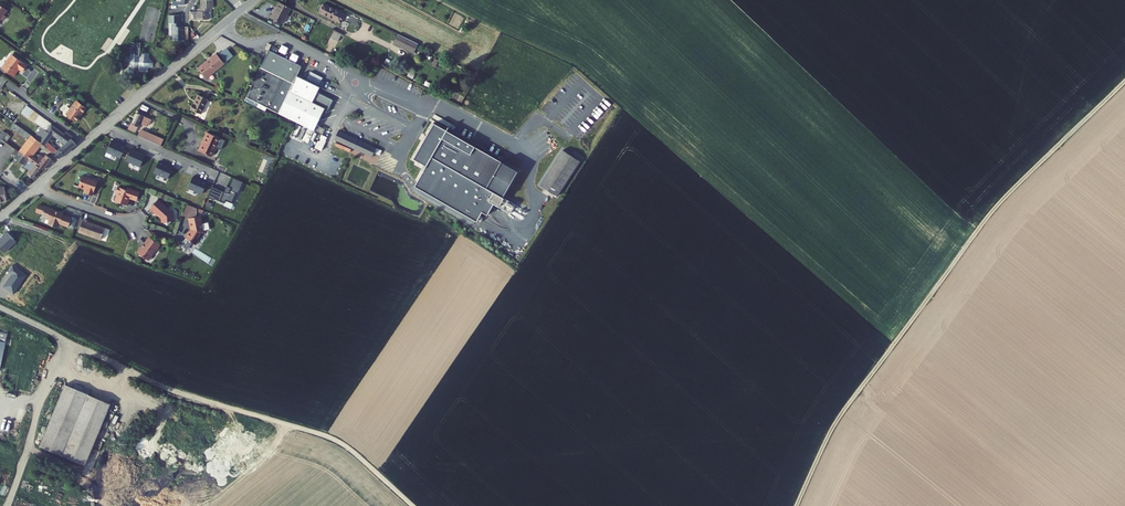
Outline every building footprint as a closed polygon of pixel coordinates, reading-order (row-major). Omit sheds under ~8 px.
[(202,11),(198,11),(195,11),(191,12),(191,20),(210,20),(210,8),(214,9),(214,0),(204,0),(202,0),(202,11)] [(293,10),(281,4),(273,19),(284,25),(293,10)] [(2,22),(4,22),(6,19),(5,18),(9,13),(0,6),(0,25),(2,22)] [(348,17),(326,6),(324,10),(322,14),(344,24),(348,17)] [(172,34),(172,39),(180,39),(188,40),(189,26),(182,26),(180,26),(180,15),(169,15),(168,34),(172,34)] [(332,39),(341,42),(343,39),(344,36),(335,32),(332,39)] [(397,46),(417,55),(419,50),(422,45),(402,35),(397,46)] [(148,72),(151,69),(158,64),(154,58),(154,54),(146,54),(146,45),(142,44),(142,45),(140,45),(140,44),(139,44),(137,44),(136,53),(140,53),(130,62),(134,67),(129,71),(133,76),(144,68),(148,72)] [(269,51),(260,68),(293,84),(302,66),(285,58),(269,51)] [(211,53),(194,68),(197,73),(201,77),(219,62),(211,53)] [(24,75),(29,69),(14,58),(4,72),(15,81),(15,80),(17,79),(19,77),(19,76),(19,75),(20,72),(21,73),(24,75)] [(260,68),(246,97),(279,113),(293,84),(260,68)] [(310,71),(307,78),(319,84),(322,77),(310,71)] [(306,132),(312,135),(314,131),(315,128),(316,125),(325,108),(328,110),(333,100),(318,93),(320,87),(297,76),(293,84),(279,113),(307,128),(306,132)] [(193,106),(191,105),(189,108),(188,111),(199,116),(206,101),(197,97),(193,106)] [(65,119),(67,121),(69,119),(77,126),(87,112),(79,106),(78,105),(72,113),(68,110),(64,116),(65,119)] [(33,141),(39,146),(46,151),(53,156),(55,154),(47,149),(56,137),(68,146),(56,158),(61,162),(78,148),(73,142),(66,137),(53,127),(43,120),(27,108),(22,115),(42,129),(33,141)] [(15,127),(17,125),(1,112),(0,113),(0,116),(14,127),(15,127)] [(149,118),(138,113),(135,121),(131,129),(139,132),(141,128),(144,129),(149,118)] [(426,166),(415,185),(477,221),(481,212),(487,214),(493,204),(488,200),(498,206),(504,197),(503,196),(517,171),(502,161),(497,159),(499,156),(448,126),(446,129),(434,123),(413,158),(426,166)] [(322,134),(325,129),(316,125),(315,128),(314,131),(322,134)] [(31,140),(29,138),(15,128),(15,127),(14,127),(11,131),(28,144),(31,140)] [(161,140),(143,132),(142,135),(149,138),(147,141),(158,146),(161,140)] [(201,141),(203,142),(201,147),(199,152),(210,158),(215,147),(217,148),(219,148),(220,145),(221,144),(223,141),(218,139),(205,133),(201,141)] [(336,142),(373,159),(375,154),(377,150),(340,133),(336,142)] [(315,148),(321,151),(327,137),(321,134),(315,148)] [(20,156),(24,150),(7,138),(3,143),(9,148),(18,154),(20,156)] [(42,152),(46,152),(46,151),(39,146),(33,141),(31,140),(28,144),(27,146),(38,154),(40,151),(42,152)] [(120,159),(124,150),(111,144),(107,153),(120,159)] [(24,150),(35,159),(38,154),(27,146),(24,150)] [(24,150),(20,156),(41,172),(44,174),(53,163),(47,159),(41,166),(34,160),(35,159),(24,150)] [(561,150),(539,185),(547,191),(556,196),(578,162),(561,150)] [(129,152),(125,161),(138,166),(139,161),(141,157),(129,152)] [(20,156),(16,161),(25,168),(24,169),(31,174),(28,178),(33,182),(41,172),(20,156)] [(167,168),(154,162),(151,171),(164,176),(167,168)] [(99,181),(84,175),(80,187),(88,190),(86,193),(94,196),(99,181)] [(183,184),(197,190),(200,181),(187,176),(183,184)] [(217,190),(206,185),(202,192),(222,201),(231,181),(222,177),(217,190)] [(121,204),(128,207),(130,202),(129,201),(128,200),(129,199),(130,198),(138,202),(141,194),(129,190),(128,191),(119,188),(117,193),(120,194),(118,201),(120,202),(120,203),(121,204)] [(174,216),(159,202),(151,210),(154,213),(156,216),(158,215),(163,220),(163,223),(168,228),(171,224),(174,224),(174,216)] [(197,210),(187,206),(183,216),(189,219),(195,218),(195,215),(197,210)] [(70,228),(73,220),(64,216),(63,218),(57,215),(58,214),(54,212),(54,211),(46,208),(45,209),(39,207),(37,214),(44,216),(49,218),(48,221),(50,222),(49,226),(58,230),(60,229),(61,225),(70,228)] [(195,218),(189,219),(191,230),(185,238),(189,241),(194,245),(202,235),(201,232),(204,232),(203,224),(202,224),(200,217),(195,218)] [(88,223),(84,221),(79,234),(102,242),(106,230),(88,223)] [(158,251),(162,246),(151,239),(143,249),(143,248),(141,249),(138,253),(141,255),(144,257),(147,260),(151,259),(156,252),(158,251)] [(0,332),(0,341),(6,342),(8,334),(0,332)] [(62,384),(37,446),(83,464),(108,403),(62,384)] [(193,496),(197,502),(205,496),(200,491),(193,496)]
